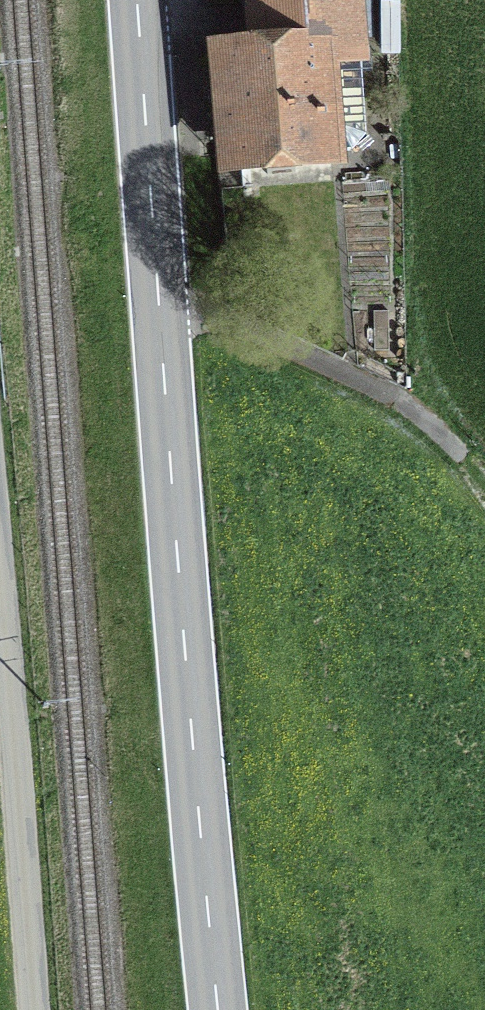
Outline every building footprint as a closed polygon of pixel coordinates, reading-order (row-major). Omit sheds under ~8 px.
[(240,158),(352,150),(366,133),(356,0),(252,0),(255,50),(232,51),(240,158)]
